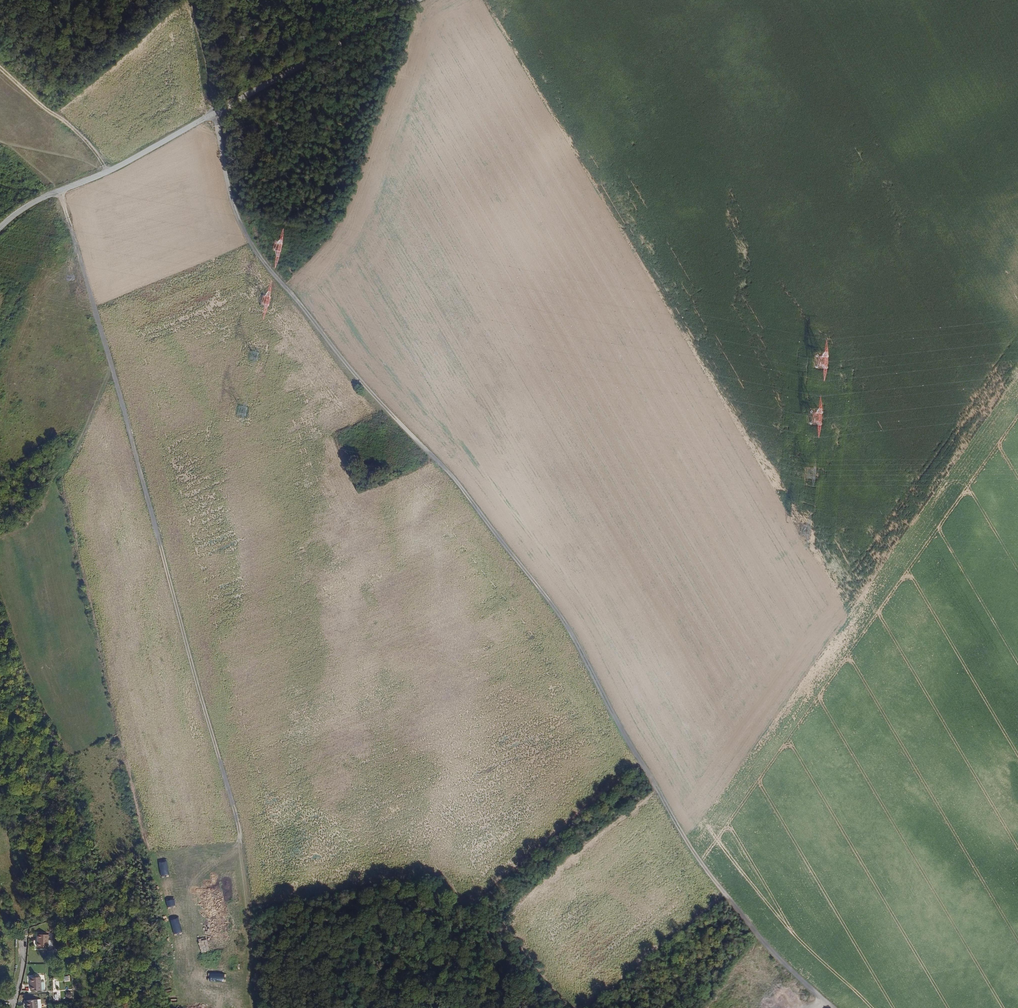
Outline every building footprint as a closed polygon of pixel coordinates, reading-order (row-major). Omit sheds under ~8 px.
[(45,945),(45,933),(34,933),(34,946),(45,945)] [(41,989),(40,981),(40,977),(29,977),(30,991),(41,990),(41,989)]
